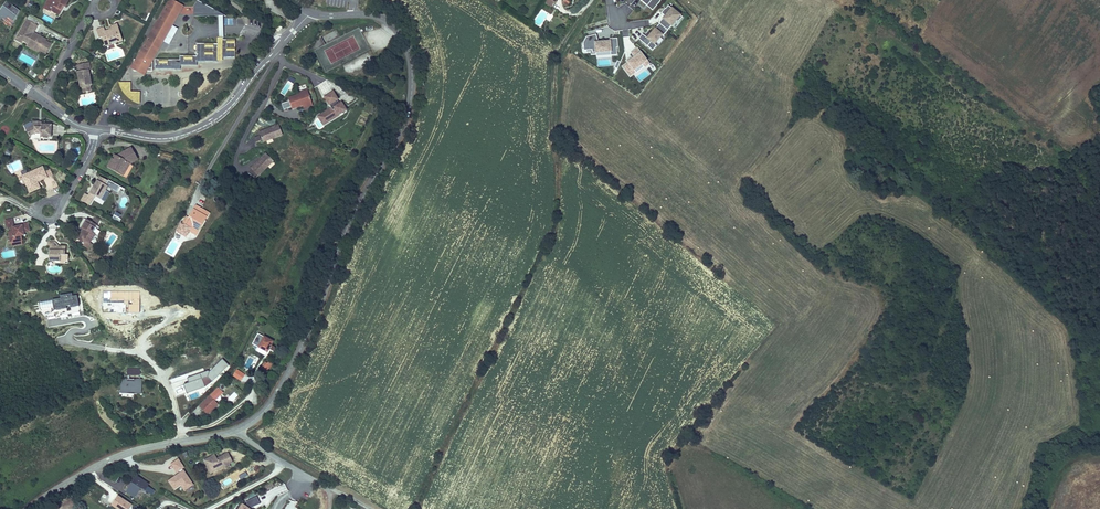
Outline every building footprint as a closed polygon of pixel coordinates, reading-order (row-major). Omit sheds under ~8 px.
[(46,8),(49,10),(50,9),(57,13),(60,8),(59,7),(61,2),(63,3),(64,4),(66,0),(48,0),(48,1),(49,2),(46,8)] [(130,67),(144,75),(183,5),(173,0),(168,0),(130,67)] [(225,15),(199,0),(196,0),(193,6),(193,15),(225,15)] [(555,3),(551,0),(547,0),(544,3),(551,8),(555,3)] [(658,0),(639,0),(641,2),(640,3),(647,8),(648,7),(653,12),(660,2),(658,0)] [(20,11),(6,1),(0,10),(0,22),(3,18),(6,21),(8,18),(12,21),(20,11)] [(680,17),(681,17),(669,6),(666,10),(665,10),(661,15),(664,18),(659,24),(659,25),(668,32),(675,24),(679,24),(682,19),(680,17)] [(28,26),(32,29),(35,24),(24,18),(12,38),(18,42),(19,38),(21,35),(27,39),(25,42),(26,42),(34,46),(44,52),(48,43),(35,36),(36,35),(30,31),(30,32),(26,30),(28,26)] [(110,26),(110,28),(111,29),(107,30),(103,31),(102,27),(95,29),(98,39),(101,38),(102,42),(106,41),(107,43),(114,41),(114,43),(120,42),(116,24),(110,26)] [(657,48),(656,47),(668,32),(659,25),(647,40),(642,35),(638,40),(653,53),(657,48)] [(598,44),(596,35),(586,38),(584,44),(584,52),(592,51),(593,54),(603,53),(603,57),(617,56),(616,49),(618,49),(617,39),(605,40),(606,43),(598,44)] [(154,69),(179,69),(180,64),(196,65),(196,61),(222,61),(222,58),(235,58),(235,39),(217,39),(217,43),(196,43),(196,55),(179,55),(179,59),(154,59),(154,69)] [(621,66),(629,78),(649,64),(638,47),(630,52),(633,57),(621,66)] [(77,88),(78,88),(88,87),(89,87),(87,71),(88,71),(87,63),(76,65),(77,72),(75,72),(77,88)] [(135,102),(140,103),(140,90),(130,90),(130,81),(118,81),(119,86),(121,89),(123,92),(125,95),(127,97),(130,99),(133,101),(135,102)] [(307,89),(300,91),(288,96),(292,107),(303,104),(311,100),(307,89)] [(327,124),(347,112),(342,104),(340,105),(338,107),(336,103),(338,101),(339,101),(334,93),(326,98),(332,109),(321,115),(323,118),(324,118),(327,124)] [(288,102),(281,105),(284,110),(291,108),(288,102)] [(327,124),(324,118),(323,118),(321,115),(318,117),(324,126),(327,124)] [(49,123),(40,123),(37,123),(37,120),(31,119),(30,124),(23,128),(26,135),(33,131),(39,131),(39,134),(49,135),(49,123)] [(281,133),(278,125),(260,132),(263,140),(281,133)] [(263,140),(260,132),(258,133),(259,136),(254,138),(256,143),(263,140)] [(116,168),(122,172),(126,164),(134,159),(128,148),(114,156),(112,160),(110,158),(105,166),(114,171),(116,168)] [(259,175),(273,161),(266,154),(261,159),(262,159),(260,161),(259,160),(252,168),(253,169),(259,175)] [(22,175),(27,189),(33,187),(34,189),(39,187),(37,182),(35,182),(35,181),(38,180),(38,181),(47,177),(45,171),(43,167),(22,175)] [(253,169),(249,173),(256,178),(259,175),(253,169)] [(85,193),(95,199),(105,182),(94,176),(85,193)] [(206,217),(197,212),(191,209),(185,221),(182,220),(178,228),(177,227),(172,235),(182,241),(185,235),(186,232),(194,237),(206,217)] [(119,221),(121,214),(114,213),(113,220),(119,221)] [(610,215),(605,222),(618,232),(623,224),(610,215)] [(18,227),(17,225),(13,226),(12,218),(5,220),(6,227),(12,226),(13,230),(9,231),(12,242),(22,240),(21,236),(24,235),(24,231),(30,230),(28,221),(21,223),(22,224),(21,225),(21,226),(18,227)] [(85,241),(89,235),(86,233),(91,225),(80,219),(75,229),(76,230),(78,231),(76,235),(74,234),(71,239),(77,243),(85,241)] [(91,236),(89,235),(85,241),(77,243),(71,239),(69,242),(80,249),(83,248),(91,236)] [(166,252),(173,256),(180,242),(173,238),(166,252)] [(44,260),(53,261),(54,260),(62,260),(62,254),(59,254),(59,246),(52,246),(52,248),(49,248),(48,246),(42,245),(41,258),(44,260)] [(55,312),(59,311),(61,318),(68,317),(66,308),(71,307),(72,316),(80,314),(78,307),(79,307),(77,296),(72,297),(72,294),(60,296),(60,299),(50,301),(51,306),(40,308),(40,312),(44,316),(47,315),(48,320),(56,319),(55,312)] [(257,347),(267,352),(274,341),(263,335),(257,347)] [(267,372),(273,364),(269,361),(267,363),(265,362),(260,368),(267,372)] [(120,392),(141,393),(142,378),(121,378),(120,392)] [(207,415),(218,404),(209,395),(198,406),(207,415)] [(210,473),(233,462),(228,452),(217,457),(215,453),(203,459),(210,473)] [(177,472),(184,467),(178,458),(170,463),(177,472)] [(194,484),(184,469),(168,480),(174,489),(180,485),(184,491),(194,484)] [(136,474),(126,491),(135,497),(141,487),(145,490),(149,483),(136,474)] [(111,507),(114,508),(130,508),(133,505),(117,496),(111,507)] [(252,507),(261,504),(258,497),(247,502),(248,504),(246,507),(242,504),(239,505),(236,508),(250,508),(252,507)]
